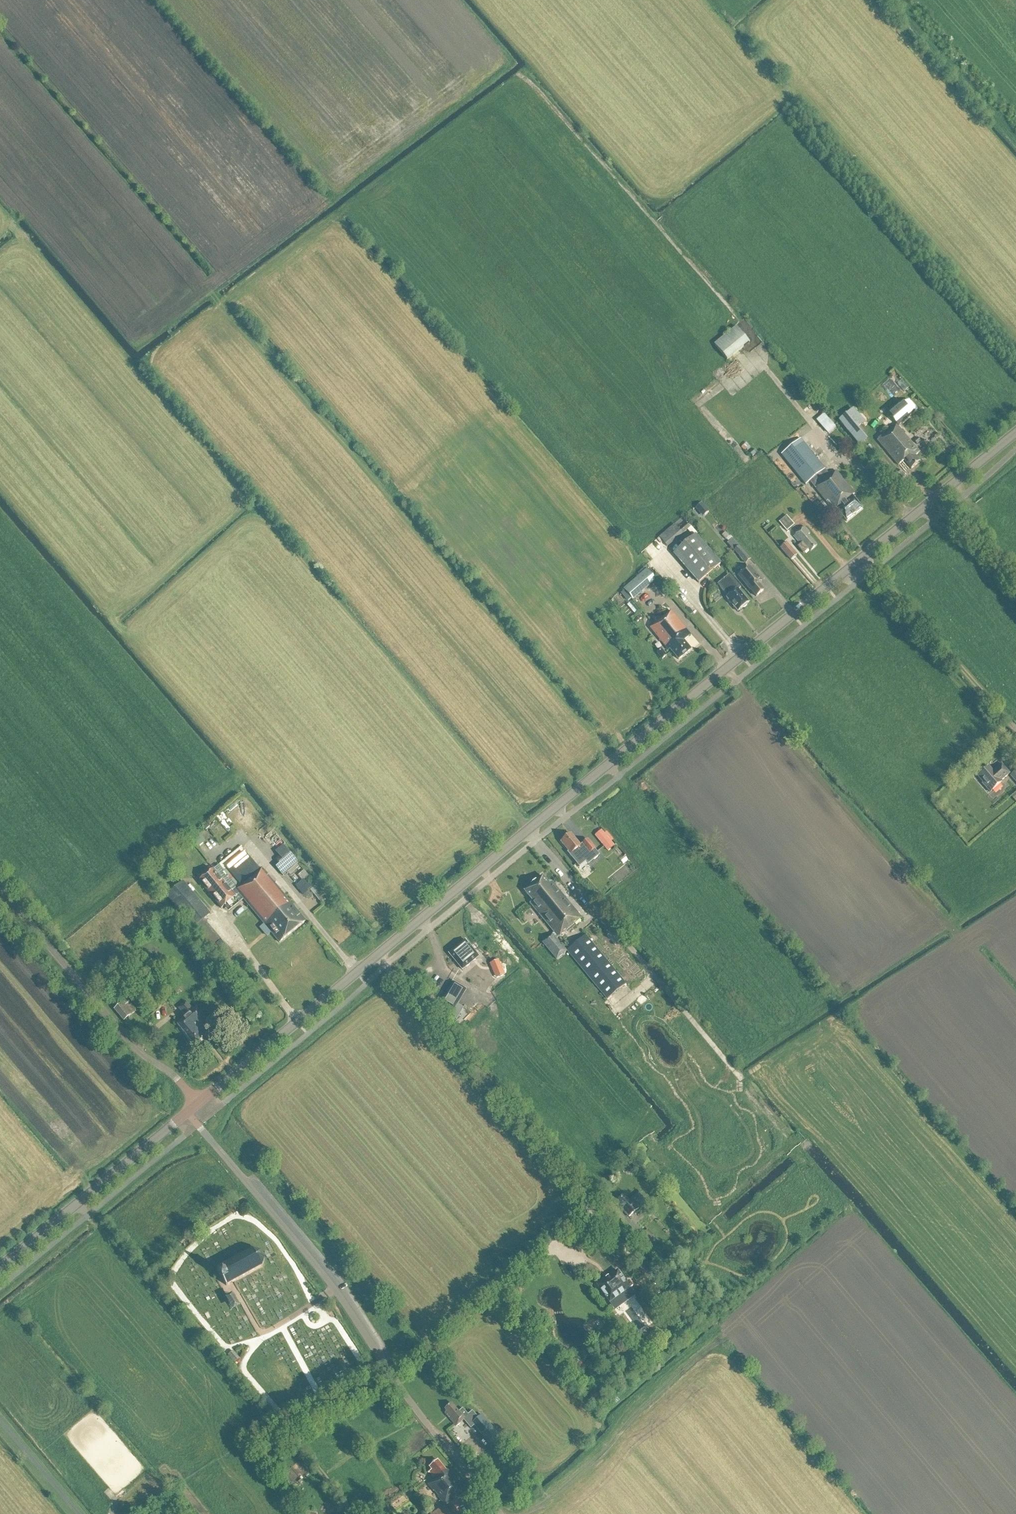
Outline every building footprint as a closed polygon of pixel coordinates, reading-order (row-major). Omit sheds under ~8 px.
[(727,362),(749,344),(736,327),(714,345),(727,362)] [(887,403),(879,410),(886,418),(894,410),(887,403)] [(920,462),(915,457),(920,453),(898,427),(912,415),(904,405),(891,415),(898,423),(877,440),(898,466),(904,461),(911,470),(920,462)] [(830,433),(839,427),(830,413),(821,418),(830,433)] [(825,470),(801,440),(781,456),(806,486),(810,482),(815,489),(834,512),(836,509),(846,522),(862,509),(852,497),(855,495),(836,472),(830,477),(825,470)] [(961,446),(955,450),(959,455),(965,451),(961,446)] [(827,512),(822,516),(827,522),(832,519),(827,512)] [(786,531),(794,525),(787,516),(779,522),(786,531)] [(667,548),(690,528),(686,524),(679,530),(674,525),(659,538),(667,548)] [(810,552),(817,546),(808,536),(810,534),(804,527),(793,537),(799,544),(798,544),(800,546),(798,548),(804,554),(808,550),(810,552)] [(699,584),(721,564),(696,535),(673,555),(699,584)] [(735,551),(739,547),(734,540),(729,545),(735,551)] [(791,561),(797,555),(787,543),(780,549),(791,561)] [(739,547),(735,551),(746,564),(750,559),(739,547)] [(750,591),(756,598),(764,591),(759,584),(762,582),(749,566),(737,576),(749,592),(750,591)] [(633,601),(656,581),(647,570),(623,590),(624,591),(631,599),(633,601)] [(748,603),(738,590),(740,588),(730,575),(718,585),(726,595),(728,593),(730,596),(727,598),(738,611),(748,603)] [(627,603),(631,599),(624,591),(620,594),(627,603)] [(691,650),(684,641),(691,636),(671,612),(650,629),(668,651),(670,650),(678,660),(691,650)] [(662,660),(667,656),(662,650),(657,654),(662,660)] [(1010,774),(1001,765),(993,772),(988,767),(977,777),(982,783),(981,784),(990,794),(1002,782),(1002,781),(1010,774)] [(602,830),(595,835),(608,851),(615,845),(602,830)] [(562,842),(561,842),(569,852),(568,853),(580,867),(587,862),(589,865),(600,855),(595,849),(596,849),(588,840),(581,846),(571,834),(567,837),(565,837),(562,840),(562,842)] [(199,845),(204,851),(212,845),(207,839),(199,845)] [(283,877),(298,864),(282,846),(275,853),(279,857),(275,860),(280,865),(276,868),(283,877)] [(199,882),(221,909),(236,897),(236,896),(239,894),(279,943),(306,921),(262,868),(235,890),(236,890),(233,892),(214,870),(199,882)] [(551,882),(549,884),(543,877),(525,892),(532,902),(530,904),(554,933),(543,943),(557,960),(567,952),(556,940),(581,919),(551,882)] [(307,895),(313,889),(318,894),(324,889),(316,880),(312,884),(306,878),(299,885),(307,895)] [(167,895),(194,928),(209,915),(183,882),(167,895)] [(607,1000),(626,985),(586,935),(567,952),(607,1000)] [(465,940),(449,954),(463,970),(479,957),(465,940)] [(222,953),(228,948),(222,941),(216,946),(222,953)] [(499,960),(492,963),(495,971),(502,969),(499,960)] [(454,982),(441,1004),(452,1011),(449,1017),(456,1021),(464,1009),(458,1005),(467,990),(454,982)] [(135,993),(129,998),(136,1007),(143,1002),(135,993)] [(193,1012),(186,1002),(178,1009),(186,1018),(177,1025),(194,1046),(214,1030),(197,1009),(193,1012)] [(124,1022),(131,1016),(121,1004),(114,1010),(124,1022)] [(649,1039),(670,1020),(666,1015),(645,1035),(649,1039)] [(629,1217),(637,1209),(638,1208),(638,1207),(645,1201),(638,1192),(629,1201),(624,1195),(617,1201),(619,1203),(617,1205),(629,1217)] [(647,1246),(653,1241),(646,1232),(640,1237),(647,1246)] [(226,1287),(255,1271),(262,1267),(264,1259),(261,1253),(253,1250),(217,1270),(226,1287)] [(626,1283),(617,1271),(597,1286),(609,1303),(633,1286),(629,1280),(626,1283)] [(515,1299),(524,1290),(518,1283),(509,1292),(515,1299)] [(669,1313),(678,1308),(670,1294),(661,1299),(669,1313)] [(233,1352),(228,1356),(234,1364),(240,1360),(233,1352)] [(459,1412),(452,1404),(445,1410),(447,1412),(445,1414),(457,1427),(467,1418),(461,1411),(459,1412)] [(489,1445),(499,1436),(482,1415),(472,1424),(489,1445)] [(447,1471),(438,1460),(429,1468),(431,1471),(429,1473),(434,1479),(427,1485),(433,1492),(434,1492),(438,1497),(438,1498),(445,1506),(464,1490),(447,1470),(447,1471)] [(518,1475),(511,1467),(503,1474),(510,1482),(518,1475)]
